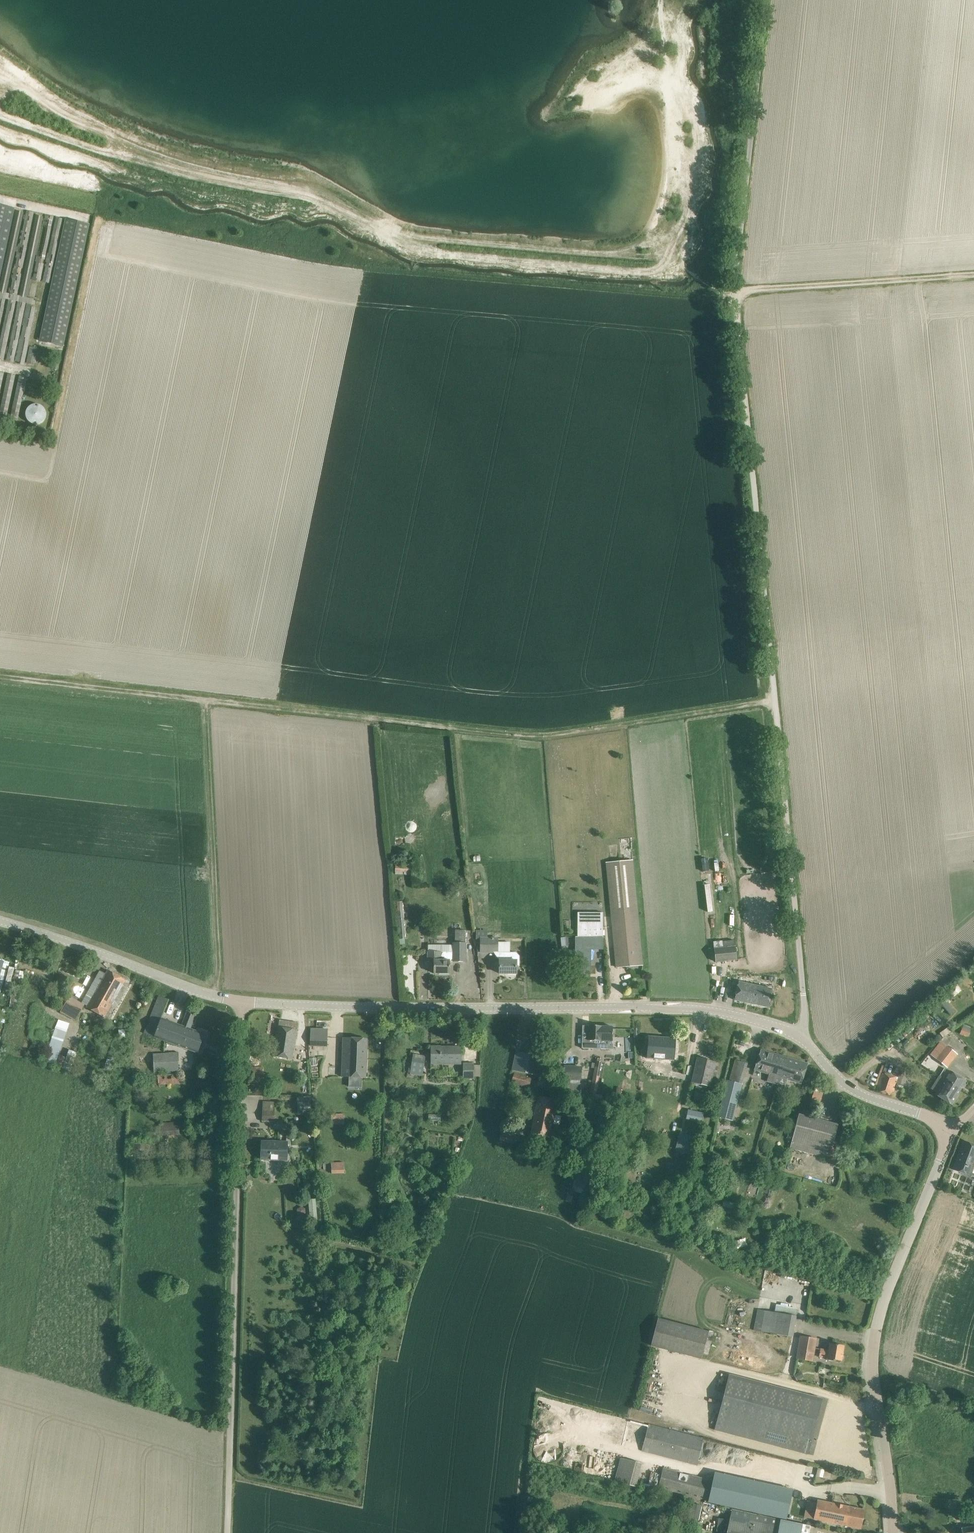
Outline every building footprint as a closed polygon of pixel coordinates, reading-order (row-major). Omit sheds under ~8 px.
[(15,208),(0,204),(0,279),(15,208)] [(46,301),(63,217),(56,216),(39,299),(37,299),(54,216),(45,214),(29,298),(27,297),(44,214),(36,213),(19,296),(18,295),(34,212),(26,210),(9,293),(7,293),(24,210),(16,208),(0,287),(0,325),(5,298),(8,299),(0,340),(0,359),(4,360),(16,301),(18,302),(6,360),(14,362),(25,304),(27,304),(15,363),(24,365),(36,305),(37,305),(26,365),(35,367),(46,307),(46,301)] [(90,224),(66,219),(40,341),(64,346),(90,224)] [(6,419),(15,376),(7,374),(0,408),(0,418),(6,419)] [(10,420),(18,421),(27,377),(19,376),(10,420)] [(27,411),(26,415),(27,418),(29,422),(32,424),(36,425),(40,424),(43,422),(46,418),(46,415),(46,411),(43,407),(40,405),(36,404),(32,405),(29,407),(27,411)] [(643,965),(633,860),(607,862),(616,967),(643,965)] [(708,911),(715,910),(711,884),(704,885),(708,911)] [(454,891),(451,889),(448,889),(445,891),(445,895),(448,897),(451,897),(454,895),(454,891)] [(576,937),(603,937),(603,912),(578,912),(578,937),(576,937)] [(453,952),(428,952),(428,961),(434,961),(434,973),(450,973),(450,961),(466,961),(466,930),(455,930),(455,942),(453,942),(453,952)] [(482,932),(476,932),(476,938),(478,938),(478,952),(498,952),(498,942),(499,937),(482,937),(482,932)] [(603,949),(603,937),(576,937),(577,948),(576,948),(576,973),(591,973),(591,949),(603,949)] [(722,941),(714,942),(716,962),(737,959),(736,947),(723,948),(722,941)] [(520,956),(516,952),(510,952),(510,942),(498,942),(498,952),(500,952),(500,960),(500,973),(517,973),(517,966),(520,966),(520,956)] [(109,971),(107,974),(87,1006),(86,1008),(104,1018),(126,980),(109,971)] [(773,989),(739,982),(735,1000),(769,1007),(773,989)] [(82,1003),(70,996),(59,1013),(75,1020),(84,1004),(82,1003)] [(169,1000),(159,996),(145,1034),(198,1053),(205,1034),(191,1029),(196,1014),(188,1011),(182,1026),(162,1018),(169,1000)] [(279,1027),(278,1027),(274,1056),(292,1059),(297,1030),(298,1023),(280,1020),(279,1027)] [(589,1026),(583,1026),(581,1046),(593,1047),(594,1040),(602,1040),(601,1048),(612,1048),(613,1026),(589,1026)] [(328,1029),(310,1028),(309,1048),(315,1048),(315,1046),(327,1047),(328,1029)] [(675,1055),(676,1039),(649,1037),(647,1053),(675,1055)] [(364,1077),(367,1039),(344,1038),(341,1076),(364,1077)] [(957,1054),(941,1042),(931,1054),(947,1067),(957,1054)] [(461,1063),(461,1047),(439,1047),(432,1047),(432,1046),(431,1064),(461,1063)] [(78,1052),(70,1049),(63,1068),(71,1071),(78,1052)] [(538,1055),(516,1050),(512,1072),(534,1076),(538,1056),(538,1055)] [(768,1081),(779,1084),(787,1058),(761,1050),(754,1070),(771,1074),(768,1081)] [(153,1053),(154,1072),(179,1070),(178,1052),(153,1053)] [(422,1076),(425,1055),(413,1054),(410,1074),(422,1076)] [(62,1068),(66,1057),(60,1055),(56,1065),(62,1068)] [(713,1088),(719,1062),(698,1058),(693,1082),(713,1088)] [(787,1058),(779,1084),(783,1086),(785,1079),(801,1084),(808,1064),(787,1058)] [(748,1063),(735,1060),(729,1080),(726,1080),(717,1117),(733,1121),(742,1084),(748,1063)] [(601,1062),(596,1061),(595,1063),(595,1068),(590,1096),(596,1097),(596,1094),(601,1062)] [(474,1078),(474,1063),(463,1063),(463,1079),(474,1078)] [(564,1080),(568,1080),(568,1083),(568,1086),(570,1093),(580,1093),(581,1084),(580,1084),(580,1081),(581,1081),(582,1066),(564,1066),(564,1080)] [(945,1081),(960,1091),(967,1081),(951,1071),(951,1072),(945,1068),(940,1077),(945,1080),(945,1081)] [(263,1079),(263,1069),(251,1069),(251,1079),(263,1079)] [(514,1073),(511,1083),(529,1087),(532,1078),(514,1073)] [(898,1078),(882,1073),(876,1091),(878,1092),(892,1096),(898,1078)] [(161,1074),(162,1083),(179,1083),(179,1074),(161,1074)] [(899,1078),(897,1084),(904,1086),(907,1078),(899,1075),(898,1078),(899,1078)] [(196,1078),(195,1089),(210,1091),(211,1080),(196,1078)] [(960,1091),(945,1081),(936,1095),(946,1101),(945,1103),(949,1105),(950,1103),(952,1104),(960,1091)] [(697,1092),(695,1100),(706,1102),(708,1095),(697,1092)] [(815,1092),(812,1101),(820,1103),(823,1094),(815,1092)] [(311,1114),(311,1096),(298,1097),(299,1114),(311,1114)] [(557,1100),(539,1096),(531,1134),(549,1137),(557,1100)] [(275,1121),(275,1102),(263,1102),(262,1121),(275,1121)] [(689,1111),(687,1119),(702,1122),(703,1114),(689,1111)] [(331,1114),(331,1124),(344,1124),(344,1114),(331,1114)] [(838,1125),(799,1114),(790,1148),(829,1158),(838,1125)] [(180,1134),(179,1122),(159,1123),(160,1135),(180,1134)] [(680,1133),(676,1151),(693,1155),(697,1137),(680,1133)] [(964,1141),(953,1169),(970,1176),(973,1166),(973,1145),(964,1141)] [(287,1160),(288,1142),(262,1142),(262,1159),(287,1160)] [(394,1153),(394,1148),(391,1146),(388,1146),(385,1148),(385,1153),(388,1156),(391,1156),(394,1153)] [(332,1163),(333,1174),(344,1173),(343,1162),(332,1163)] [(584,1193),(588,1176),(577,1173),(572,1190),(584,1193)] [(304,1177),(304,1185),(319,1186),(320,1181),(318,1181),(318,1178),(304,1177)] [(306,1213),(305,1208),(301,1206),(297,1209),(298,1214),(302,1216),(306,1213)] [(775,1312),(758,1309),(754,1330),(793,1336),(798,1308),(776,1305),(775,1312)] [(658,1318),(651,1346),(701,1359),(708,1330),(658,1318)] [(800,1335),(796,1359),(813,1362),(817,1338),(800,1335)] [(842,1361),(844,1346),(830,1343),(829,1351),(820,1349),(820,1356),(828,1357),(828,1360),(835,1361),(836,1360),(842,1361)] [(795,1375),(798,1380),(804,1377),(801,1371),(795,1375)] [(822,1399),(728,1375),(714,1429),(808,1454),(822,1399)] [(697,1465),(699,1459),(703,1442),(704,1439),(649,1425),(642,1451),(697,1465)] [(636,1487),(642,1463),(622,1458),(616,1482),(636,1487)] [(826,1469),(820,1468),(817,1475),(823,1477),(826,1469)] [(712,1481),(664,1469),(659,1486),(642,1483),(641,1489),(659,1492),(660,1488),(708,1500),(712,1481)] [(715,1473),(708,1502),(787,1519),(793,1490),(715,1473)] [(861,1529),(864,1510),(817,1501),(805,1498),(801,1517),(814,1519),(861,1529)] [(689,1518),(699,1520),(702,1505),(692,1503),(689,1518)] [(810,1526),(733,1509),(730,1519),(727,1532),(809,1532),(810,1526)] [(716,1531),(722,1532),(725,1519),(718,1518),(716,1531)]
